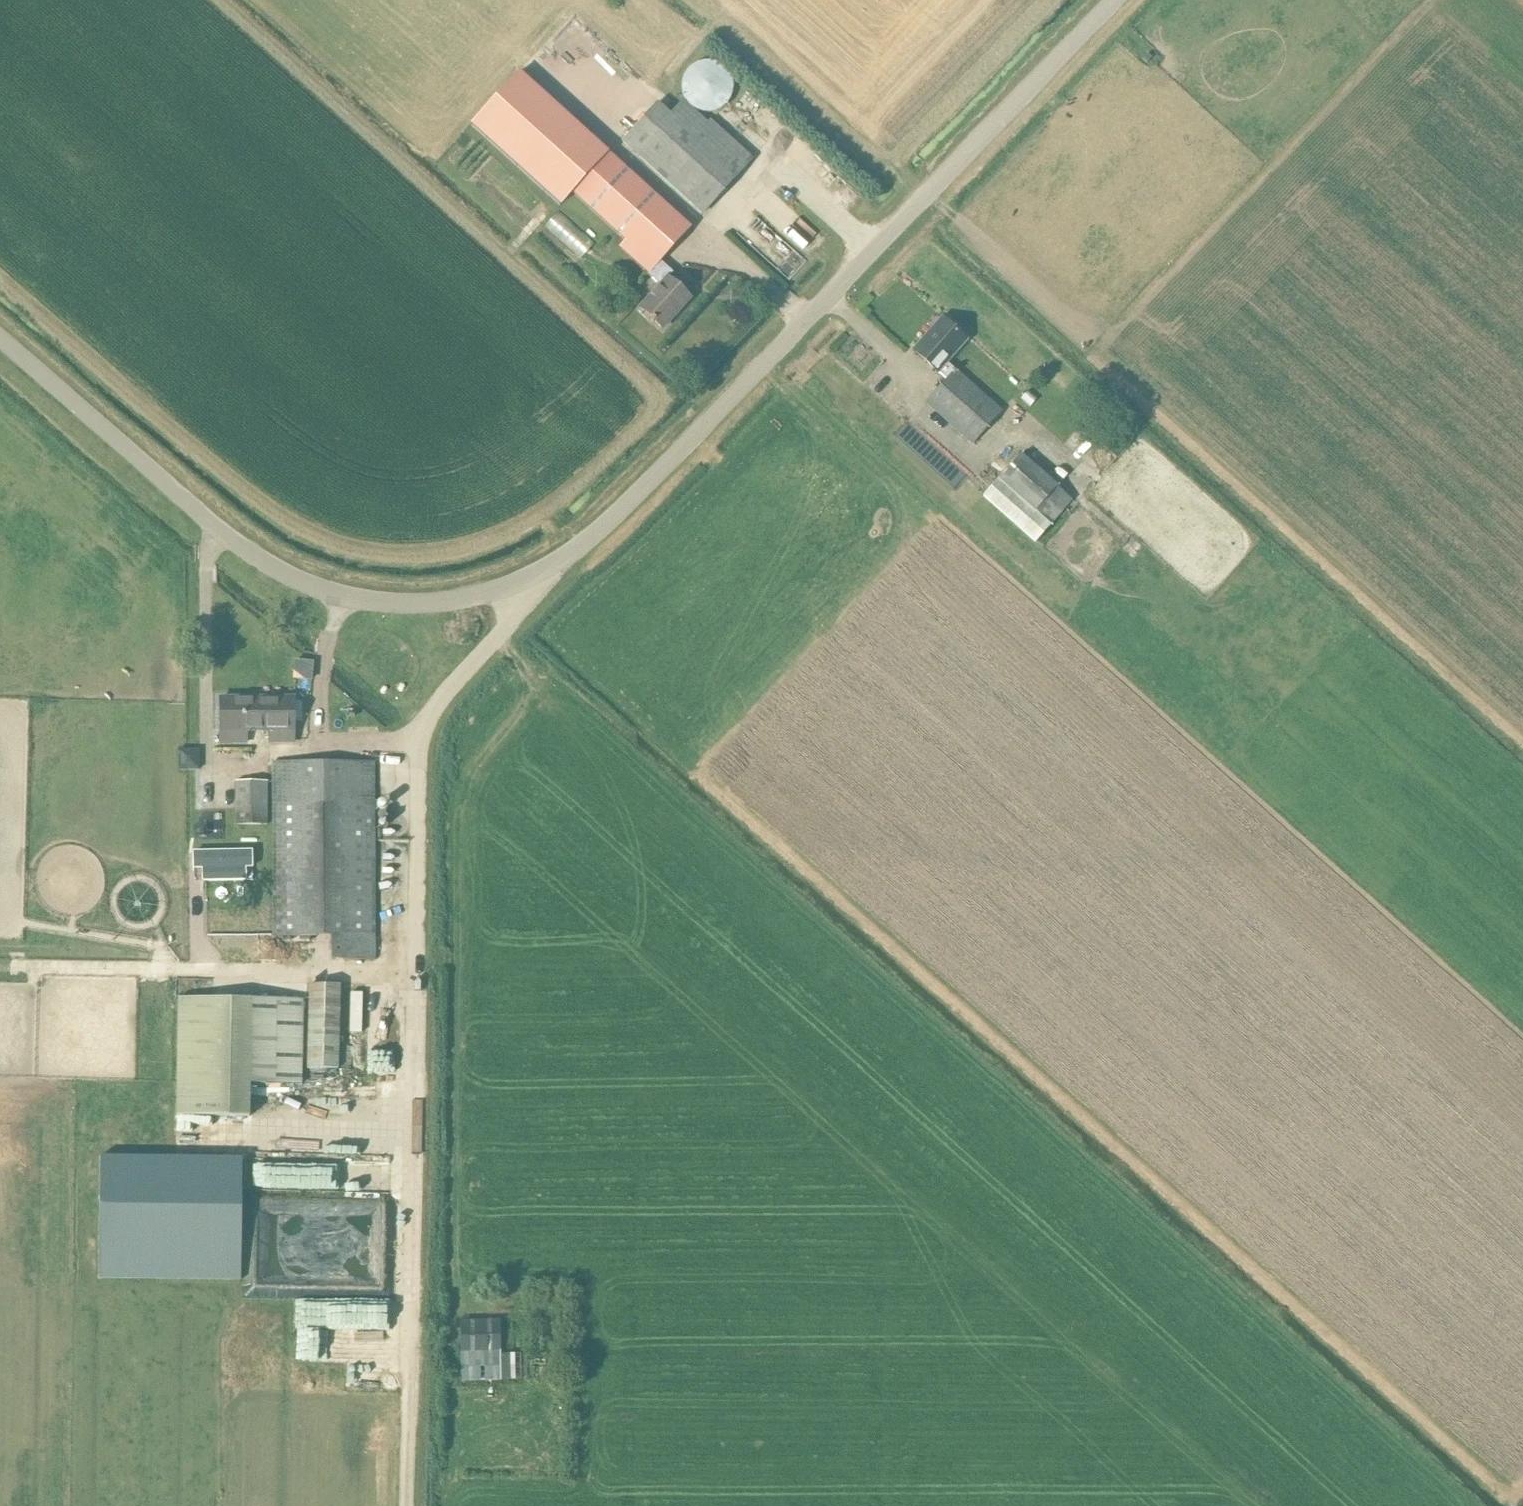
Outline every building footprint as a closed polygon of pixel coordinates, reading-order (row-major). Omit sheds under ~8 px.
[(1152,56),(1147,52),(1142,59),(1147,62),(1152,56)] [(736,85),(736,84),(735,78),(733,74),(730,69),(728,66),(724,63),(719,61),(714,59),(708,59),(705,60),(699,61),(694,65),(691,67),(687,75),(685,80),(685,85),(685,90),(687,95),(690,100),(693,103),(698,107),(701,108),(706,110),(712,110),(715,109),(722,107),(728,102),(734,94),(735,88),(736,85)] [(609,152),(520,72),(471,125),(560,206),(609,152)] [(621,141),(703,214),(754,158),(711,119),(708,122),(683,99),(671,113),(658,101),(621,141)] [(640,307),(663,328),(691,297),(669,277),(673,272),(662,261),(693,226),(610,152),(573,195),(653,267),(646,274),(660,285),(640,307)] [(576,231),(578,229),(559,212),(547,225),(583,257),(593,246),(576,231)] [(925,404),(972,446),(1003,410),(947,361),(966,339),(943,319),(914,351),(937,372),(946,379),(925,404)] [(1021,453),(983,495),(1036,543),(1074,500),(1021,453)] [(270,729),(270,742),(294,742),(294,697),(257,698),(257,730),(270,729)] [(220,698),(221,742),(246,742),(246,730),(257,730),(257,698),(220,698)] [(181,750),(182,769),(214,768),(214,749),(181,750)] [(331,959),(377,959),(375,760),(272,761),(273,936),(331,936),(331,959)] [(267,824),(267,781),(235,780),(234,823),(267,824)] [(251,849),(192,850),(193,867),(202,867),(202,880),(245,879),(244,866),(251,866),(251,849)] [(339,1067),(341,984),(309,983),(306,1066),(339,1067)] [(176,1114),(250,1115),(250,1084),(302,1085),(303,999),(178,998),(176,1114)] [(393,1129),(159,1134),(158,1229),(393,1225),(393,1129)] [(502,1378),(500,1320),(460,1321),(461,1379),(502,1378)] [(359,1371),(400,1371),(400,1351),(389,1351),(389,1321),(349,1321),(349,1348),(359,1348),(359,1371)]
